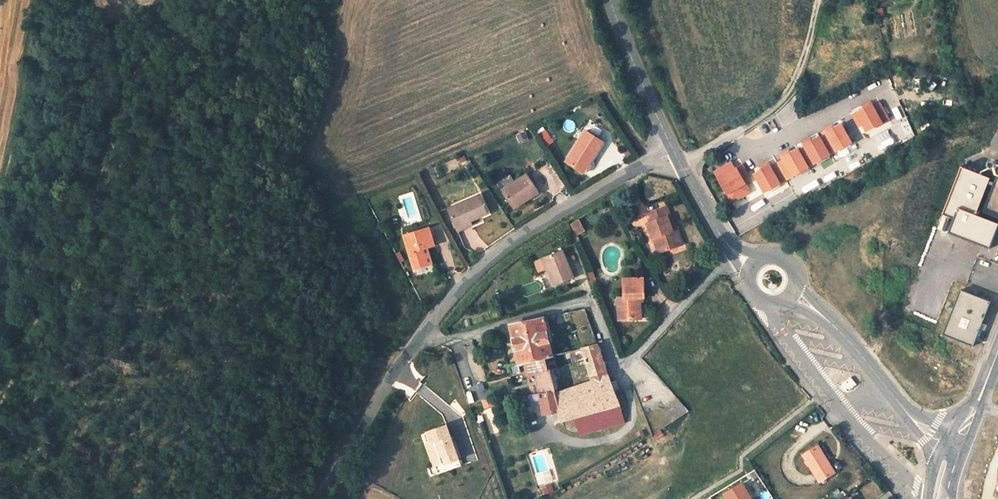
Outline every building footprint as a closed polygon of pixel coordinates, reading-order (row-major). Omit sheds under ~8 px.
[(874,105),(884,123),(891,119),(881,102),(874,105)] [(856,114),(867,133),(884,123),(874,105),(873,104),(856,114)] [(826,136),(835,153),(853,143),(842,124),(824,134),(826,136)] [(599,137),(583,127),(562,156),(575,167),(578,167),(581,166),(584,164),(585,161),(585,158),(599,137)] [(548,130),(542,133),(549,145),(555,141),(548,130)] [(891,131),(877,136),(883,149),(896,144),(891,131)] [(804,148),(814,165),(831,156),(821,138),(820,136),(803,146),(804,148)] [(821,138),(831,156),(835,153),(826,136),(821,138)] [(782,160),(792,178),(810,167),(800,150),(799,148),(781,158),(782,160)] [(800,150),(810,167),(814,165),(804,148),(800,150)] [(772,166),(781,184),(792,178),(782,160),(772,166)] [(731,161),(713,171),(731,204),(752,193),(746,183),(752,179),(743,163),(735,168),(731,161)] [(752,175),(763,194),(781,184),(772,166),(770,164),(752,175)] [(986,171),(966,164),(952,199),(958,201),(958,202),(972,207),(986,171)] [(530,191),(519,173),(493,189),(505,208),(530,191)] [(983,212),(997,217),(997,174),(983,212)] [(438,208),(443,223),(459,217),(475,211),(469,195),(438,208)] [(647,225),(658,253),(684,243),(677,225),(673,226),(670,217),(672,216),(668,205),(645,214),(649,224),(647,225)] [(463,225),(459,217),(443,223),(446,231),(463,225)] [(569,224),(576,235),(585,229),(578,218),(569,224)] [(412,264),(425,261),(422,244),(426,243),(432,241),(426,223),(403,230),(412,264)] [(548,267),(555,284),(572,276),(562,250),(544,257),(534,261),(538,271),(548,267)] [(591,264),(585,266),(592,286),(598,284),(591,264)] [(627,305),(641,303),(640,290),(646,290),(643,272),(620,274),(622,295),(617,295),(618,312),(629,311),(627,305)] [(942,334),(973,346),(990,301),(960,290),(942,334)] [(641,310),(641,303),(627,305),(629,311),(641,310)] [(510,325),(518,363),(523,361),(544,356),(551,354),(543,317),(516,323),(510,325)] [(580,347),(590,374),(606,369),(597,343),(580,347)] [(544,356),(523,361),(528,374),(536,372),(544,414),(559,410),(562,421),(572,418),(618,404),(611,382),(608,376),(593,381),(560,391),(555,392),(549,371),(548,371),(544,356)] [(593,381),(608,376),(606,369),(590,374),(593,381)] [(850,377),(842,384),(848,391),(857,384),(850,377)] [(684,405),(678,397),(664,408),(673,420),(689,410),(684,405)] [(618,404),(572,418),(579,435),(625,421),(618,404)] [(459,458),(446,423),(422,431),(435,467),(459,458)] [(817,445),(802,455),(818,480),(834,471),(817,445)] [(538,486),(552,484),(547,453),(532,456),(538,486)] [(544,494),(556,492),(554,484),(543,487),(544,494)]
